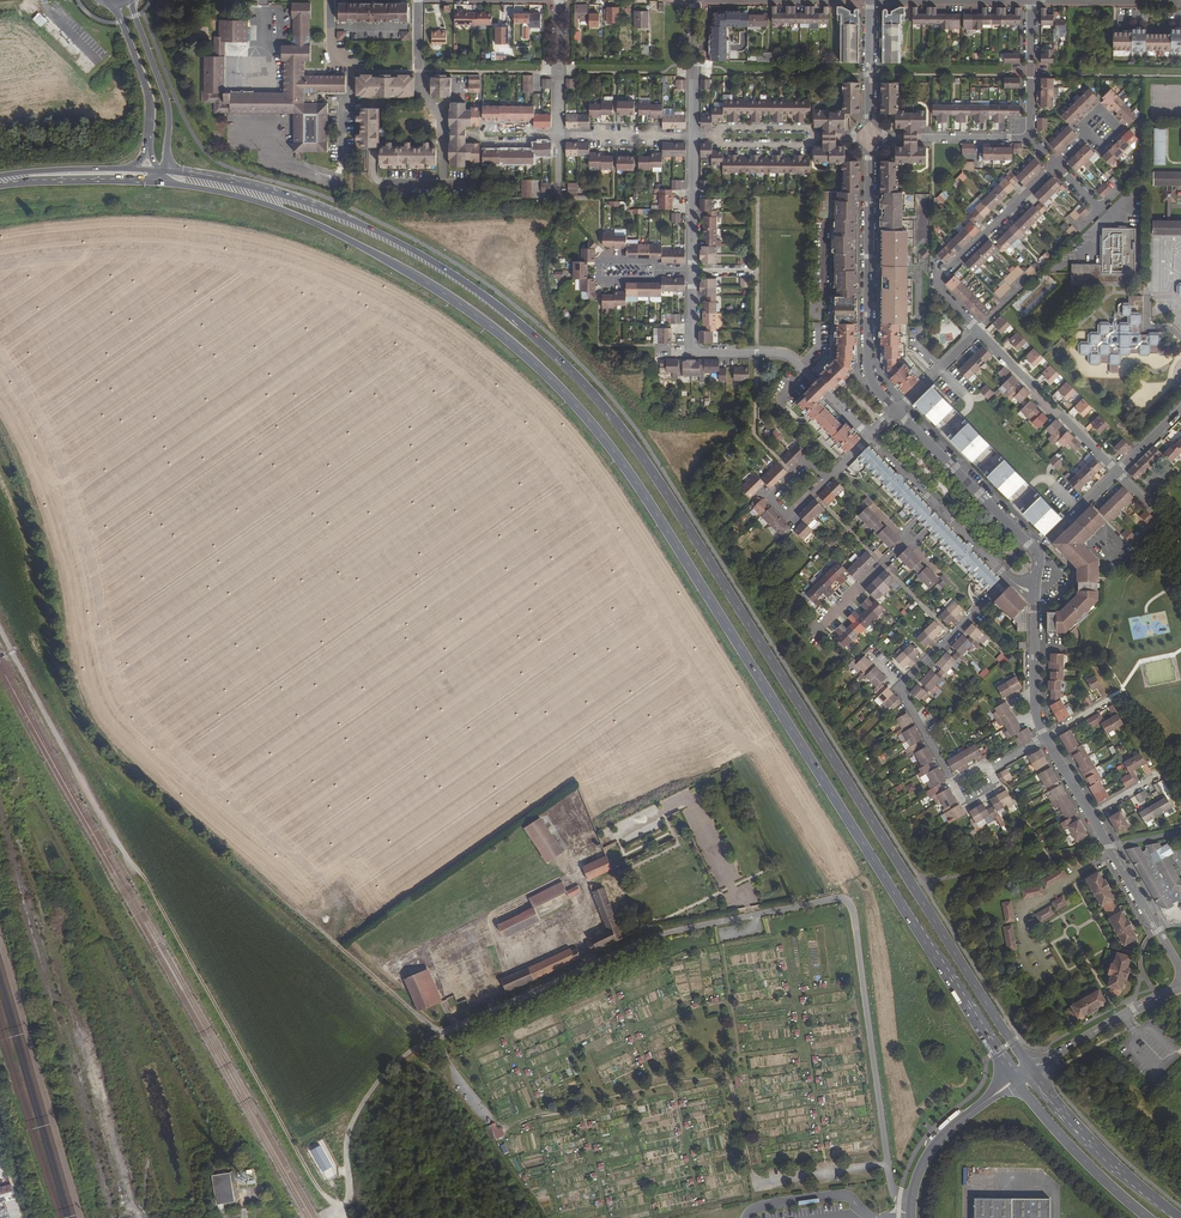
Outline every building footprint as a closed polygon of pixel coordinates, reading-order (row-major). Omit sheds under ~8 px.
[(248,20),(220,20),(220,36),(215,36),(214,56),(202,56),(202,102),(215,102),(215,112),(227,113),(284,113),(285,104),(292,104),(292,103),(294,103),(294,98),(298,98),(298,94),(300,94),(300,90),(304,90),(304,92),(345,92),(346,76),(310,75),(305,75),(305,61),(310,61),(311,45),(309,45),(309,18),(311,19),(311,3),(292,3),(292,18),(294,18),(294,41),(291,41),(291,45),(282,45),(282,61),(283,61),(283,93),(225,92),(225,42),(248,42),(248,20)] [(337,21),(409,21),(409,7),(408,7),(408,3),(389,3),(389,4),(358,4),(358,3),(339,3),(339,7),(337,7),(337,21)] [(584,5),(575,5),(575,15),(574,15),(574,29),(578,29),(578,15),(580,15),(580,20),(587,20),(588,5),(584,5)] [(778,6),(772,6),(772,23),(782,23),(782,13),(778,13),(778,6)] [(786,13),(782,13),(782,23),(791,23),(791,6),(786,6),(786,13)] [(796,6),(791,6),(791,23),(801,23),(801,13),(796,13),(796,6)] [(805,13),(801,13),(801,23),(810,23),(810,6),(805,6),(805,13)] [(815,6),(810,6),(810,23),(810,28),(820,28),(820,23),(820,13),(815,13),(815,6)] [(823,13),(820,13),(820,23),(829,23),(829,6),(824,6),(823,13)] [(843,6),(838,6),(837,23),(841,24),(841,62),(858,62),(859,52),(858,43),(859,10),(858,9),(857,8),(855,9),(855,10),(855,14),(851,14),(851,11),(843,6)] [(679,7),(667,7),(666,26),(678,26),(679,7)] [(905,24),(905,7),(900,7),(891,11),(891,14),(888,14),(888,11),(888,10),(887,9),(885,9),(884,10),(883,11),(883,43),(883,53),(883,62),(901,62),(901,24),(905,24)] [(918,7),(913,7),(913,24),(922,24),(923,14),(918,14),(918,7)] [(927,14),(923,14),(922,24),(932,24),(932,7),(927,7),(927,14)] [(937,7),(932,7),(932,24),(941,24),(941,14),(937,14),(937,7)] [(988,7),(982,7),(982,14),(982,24),(992,24),(992,14),(988,14),(988,7)] [(997,15),(992,14),(992,24),(1001,24),(1001,7),(997,7),(997,15)] [(1007,7),(1001,7),(1001,24),(1010,24),(1010,14),(1007,15),(1007,7)] [(1015,15),(1010,14),(1010,24),(1020,25),(1020,7),(1015,7),(1015,15)] [(1046,7),(1041,8),(1041,24),(1053,25),(1053,15),(1046,15),(1046,7)] [(607,9),(604,9),(604,20),(607,20),(607,22),(618,22),(618,8),(607,8),(607,9)] [(649,24),(649,12),(635,11),(635,24),(649,24)] [(727,26),(748,26),(748,15),(748,13),(741,13),(741,11),(727,11),(726,13),(715,13),(714,26),(712,26),(712,40),(709,40),(709,55),(712,55),(712,61),(726,61),(726,55),(731,55),(731,40),(727,40),(727,26)] [(1095,12),(1083,11),(1083,19),(1095,20),(1095,12)] [(455,25),(473,25),(473,13),(469,13),(469,12),(455,12),(455,25)] [(473,13),(473,25),(492,25),(492,12),(478,12),(478,13),(473,13)] [(594,12),(589,12),(589,27),(599,27),(600,14),(597,14),(594,14),(594,12)] [(529,38),(529,27),(530,14),(515,14),(514,22),(523,23),(523,38),(529,38)] [(529,27),(541,27),(541,14),(530,14),(529,27)] [(946,14),(941,14),(941,24),(941,28),(951,28),(951,16),(946,16),(946,14)] [(960,14),(955,14),(955,16),(951,16),(951,28),(960,29),(960,14)] [(973,29),(973,16),(969,17),(969,14),(964,14),(964,28),(967,29),(967,34),(973,35),(973,29)] [(982,14),(978,14),(978,17),(973,16),(973,29),(982,29),(982,24),(982,14)] [(767,26),(767,15),(748,15),(748,26),(748,29),(761,29),(761,26),(767,26)] [(1062,19),(1058,20),(1056,19),(1055,32),(1057,32),(1066,32),(1066,21),(1062,21),(1062,19)] [(508,27),(496,27),(496,43),(508,44),(508,27)] [(1114,31),(1113,49),(1132,49),(1132,50),(1145,50),(1145,49),(1171,50),(1171,51),(1180,51),(1180,29),(1171,29),(1171,34),(1146,33),(1146,28),(1132,28),(1132,31),(1114,31)] [(432,31),(432,44),(441,45),(441,43),(446,43),(446,30),(438,30),(438,31),(432,31)] [(345,40),(345,32),(337,32),(337,40),(345,40)] [(409,32),(401,32),(401,40),(409,40),(409,32)] [(71,45),(66,50),(73,56),(77,51),(71,45)] [(1045,53),(1041,53),(1041,63),(1053,63),(1053,49),(1046,49),(1045,49),(1045,53)] [(758,57),(758,61),(772,61),(772,52),(764,52),(764,57),(758,57)] [(1010,53),(1005,53),(1005,63),(1020,63),(1020,53),(1010,53)] [(389,74),(357,74),(357,97),(360,97),(360,99),(361,99),(361,108),(369,108),(369,99),(377,99),(378,108),(385,108),(385,99),(387,99),(387,97),(414,98),(414,74),(389,74)] [(533,75),(523,75),(523,93),(526,93),(533,93),(533,75)] [(431,78),(429,78),(429,88),(431,88),(431,95),(435,95),(435,97),(446,97),(446,95),(450,95),(450,89),(452,90),(452,78),(451,78),(450,77),(431,77),(431,78)] [(1020,78),(1005,78),(1005,87),(1008,87),(1020,87),(1020,78)] [(1053,78),(1038,78),(1038,85),(1041,85),(1042,91),(1038,91),(1038,104),(1041,104),(1041,107),(1053,107),(1053,98),(1053,88),(1053,78)] [(552,79),(543,79),(542,89),(551,89),(552,79)] [(710,79),(701,79),(701,89),(710,89),(710,79)] [(480,82),(469,82),(469,92),(480,92),(480,82)] [(858,82),(843,82),(843,91),(845,91),(844,103),(842,104),(843,110),(836,110),(836,112),(828,112),(823,112),(823,110),(815,110),(814,124),(815,126),(823,126),(836,126),(845,126),(845,119),(848,116),(851,113),(858,113),(858,102),(858,93),(858,82)] [(899,82),(883,82),(883,93),(883,102),(882,113),(890,113),(893,116),(896,119),(896,126),(905,126),(918,127),(927,127),(927,111),(917,110),(917,113),(913,113),(905,113),(905,111),(899,111),(899,104),(897,104),(897,92),(898,92),(899,82)] [(1069,109),(1061,116),(1070,124),(1072,122),(1074,125),(1084,116),(1081,113),(1085,109),(1088,111),(1098,102),(1095,99),(1097,97),(1089,89),(1081,96),(1075,103),(1069,109)] [(1118,96),(1111,89),(1103,97),(1104,99),(1102,102),(1111,111),(1114,109),(1118,113),(1115,116),(1125,125),(1127,123),(1129,124),(1138,116),(1131,109),(1125,103),(1118,96)] [(328,103),(304,103),(304,92),(304,90),(300,90),(300,94),(298,94),(298,98),(294,98),(294,103),(292,103),(292,104),(285,104),(284,113),(291,113),(290,111),(294,111),(294,113),(294,151),(296,151),(304,151),(328,152),(328,103)] [(605,101),(601,101),(601,104),(601,114),(613,114),(613,97),(606,97),(605,97),(605,101)] [(709,116),(701,116),(701,128),(712,128),(712,121),(716,121),(719,121),(723,121),(723,113),(730,113),(730,121),(734,121),(738,121),(739,114),(745,114),(752,114),(752,122),(756,122),(760,122),(761,114),(767,114),(773,114),(773,122),(778,122),(782,122),(782,114),(789,114),(795,114),(795,122),(800,122),(804,122),(804,114),(811,114),(811,102),(802,102),(803,99),(797,99),(797,101),(780,101),(780,99),(775,99),(775,101),(759,101),(759,99),(754,99),(754,101),(737,101),(737,99),(732,98),(732,101),(723,101),(723,104),(723,109),(714,109),(714,106),(712,106),(712,113),(709,114),(709,116)] [(626,101),(617,101),(617,114),(621,114),(622,113),(626,113),(626,101)] [(635,101),(626,101),(626,113),(630,113),(630,114),(635,114),(635,101)] [(641,101),(639,101),(639,114),(651,115),(651,104),(651,102),(650,102),(641,101)] [(465,103),(451,103),(451,109),(449,109),(449,125),(451,125),(457,125),(457,130),(463,130),(463,128),(465,129),(465,126),(480,125),(480,107),(472,107),(471,110),(465,110),(465,103)] [(601,104),(590,104),(590,115),(590,118),(601,117),(601,114),(601,104)] [(663,105),(651,104),(651,115),(651,118),(663,118),(663,115),(663,105)] [(942,105),(933,105),(933,115),(938,115),(938,122),(942,122),(942,105)] [(952,105),(942,105),(942,122),(947,122),(947,115),(952,115),(952,105)] [(961,105),(952,105),(952,115),(957,115),(957,122),(961,122),(961,105)] [(971,105),(961,105),(961,122),(966,122),(967,115),(971,115),(971,105)] [(980,105),(971,105),(971,115),(975,115),(975,122),(980,122),(980,105)] [(990,105),(980,105),(980,122),(985,122),(985,115),(989,115),(990,105)] [(999,105),(990,105),(989,115),(994,115),(994,122),(999,122),(999,105)] [(1008,105),(999,105),(999,122),(1004,122),(1004,115),(1008,115),(1008,105)] [(1020,105),(1008,105),(1008,115),(1019,115),(1020,105)] [(491,106),(483,106),(483,119),(500,120),(500,118),(509,118),(508,120),(513,120),(513,118),(521,118),(521,120),(526,120),(526,119),(534,119),(534,127),(543,127),(543,129),(547,129),(547,127),(551,127),(551,114),(543,114),(534,114),(534,106),(526,106),(517,106),(509,106),(500,106),(491,106)] [(369,108),(361,108),(361,115),(357,116),(357,121),(361,121),(361,134),(357,134),(357,139),(361,139),(361,149),(374,149),(380,149),(380,170),(436,170),(436,147),(429,147),(429,142),(424,142),(424,147),(410,147),(411,142),(405,142),(405,147),(392,146),(392,142),(387,142),(387,146),(385,146),(385,108),(378,108),(369,108)] [(578,114),(566,114),(566,127),(578,128),(578,114)] [(590,115),(578,114),(578,128),(586,128),(590,128),(590,122),(590,118),(590,115)] [(674,115),(663,115),(663,118),(663,123),(663,128),(666,128),(674,128),(674,115)] [(686,115),(674,115),(674,128),(686,128),(686,115)] [(1047,118),(1037,118),(1037,130),(1041,130),(1047,130),(1047,124),(1047,118)] [(836,126),(823,126),(823,137),(823,147),(836,147),(836,137),(836,126)] [(918,127),(905,126),(905,138),(904,148),(918,148),(918,138),(918,127)] [(1056,138),(1049,144),(1058,152),(1077,134),(1068,126),(1062,132),(1056,138)] [(1154,165),(1166,165),(1166,129),(1154,128),(1154,165)] [(1137,138),(1130,130),(1127,132),(1124,129),(1115,139),(1118,141),(1114,145),(1111,143),(1101,152),(1104,155),(1102,157),(1110,165),(1117,158),(1124,152),(1130,145),(1137,138)] [(457,130),(451,130),(451,135),(451,138),(457,138),(463,138),(465,139),(465,135),(465,130),(463,130),(457,130)] [(463,138),(457,138),(457,143),(451,143),(449,143),(449,159),(451,159),(451,166),(465,166),(465,159),(471,159),(471,161),(479,161),(480,144),(465,143),(465,140),(463,140),(463,138)] [(500,150),(483,149),(483,163),(491,163),(500,163),(508,163),(517,164),(526,164),(534,164),(534,155),(542,156),(551,155),(551,143),(547,143),(547,141),(542,141),(542,143),(534,143),(534,151),(525,151),(525,149),(521,149),(521,151),(513,150),(513,149),(509,149),(508,151),(500,151),(500,150)] [(578,143),(566,142),(566,155),(578,156),(578,143)] [(586,142),(578,143),(578,156),(589,156),(589,153),(589,148),(589,143),(586,142)] [(666,143),(663,143),(663,148),(663,154),(663,156),(674,156),(674,143),(666,143)] [(686,143),(674,143),(674,156),(686,156),(686,143)] [(712,143),(701,143),(701,156),(709,156),(709,159),(712,159),(712,166),(714,166),(714,164),(723,164),(723,176),(725,176),(726,174),(743,174),(743,176),(748,176),(748,174),(764,174),(764,176),(769,177),(769,174),(786,174),(786,177),(791,177),(791,174),(807,174),(807,177),(810,177),(811,159),(804,159),(804,155),(800,155),(795,155),(795,159),(788,159),(782,159),(782,155),(778,155),(773,155),(773,159),(767,159),(760,159),(760,155),(756,155),(751,155),(751,159),(745,159),(738,159),(738,155),(734,155),(729,154),(729,159),(723,159),(723,151),(719,151),(716,151),(712,151),(712,143)] [(962,143),(962,152),(975,153),(975,143),(962,143)] [(990,143),(983,143),(983,159),(993,159),(1001,159),(1012,159),(1012,148),(1010,148),(1010,144),(1007,144),(996,143),(996,148),(990,147),(990,143)] [(1022,144),(1014,144),(1014,153),(1018,153),(1022,153),(1022,149),(1022,144)] [(1086,144),(1068,162),(1076,171),(1082,165),(1088,159),(1095,153),(1086,144)] [(823,147),(815,147),(814,149),(814,163),(823,164),(823,162),(827,162),(836,162),(836,164),(842,164),(842,169),(844,169),(844,182),(842,182),(842,191),(855,191),(858,191),(858,181),(858,171),(858,161),(851,161),(847,157),(845,155),(845,147),(836,147),(823,147)] [(889,161),(882,161),(882,171),(882,181),(882,191),(885,191),(898,191),(898,183),(896,182),(896,170),(898,169),(898,164),(905,164),(905,162),(913,162),(917,162),(917,164),(926,164),(926,148),(918,148),(904,148),(896,147),(895,155),(892,158),(889,161)] [(1092,162),(1099,155),(1095,152),(1095,153),(1089,159),(1092,162)] [(601,153),(589,153),(589,156),(589,166),(601,166),(601,156),(601,153)] [(663,154),(651,153),(651,156),(651,166),(653,166),(653,170),(662,171),(663,156),(663,154)] [(613,156),(601,156),(601,166),(601,169),(613,169),(613,156)] [(621,156),(617,156),(617,169),(625,169),(625,158),(621,158),(621,156)] [(634,156),(630,156),(630,158),(625,158),(625,169),(634,170),(634,156)] [(651,156),(638,156),(638,169),(651,169),(651,166),(651,156)] [(944,248),(937,254),(946,263),(979,230),(973,223),(976,220),(978,222),(1014,186),(1012,184),(1018,179),(1025,186),(1043,168),(1035,159),(1028,165),(1022,171),(1016,177),(1011,172),(1000,183),(993,190),(988,196),(982,202),(976,208),(967,217),(971,221),(965,227),(959,233),(953,239),(947,245),(949,248),(946,250),(944,248)] [(975,162),(962,161),(962,171),(966,171),(975,171),(975,169),(975,162)] [(1154,171),(1154,185),(1167,185),(1167,188),(1162,187),(1162,202),(1167,202),(1167,200),(1171,200),(1171,203),(1176,203),(1177,188),(1171,188),(1171,186),(1180,185),(1180,172),(1154,171)] [(962,173),(958,177),(963,182),(967,178),(962,173)] [(989,240),(965,264),(974,272),(980,266),(986,260),(992,254),(997,248),(1002,253),(1011,244),(1018,238),(1024,232),(1029,226),(1036,220),(1045,211),(1047,209),(1043,204),(1049,197),(1055,192),(1061,186),(1052,177),(1034,195),(1041,202),(1035,207),(1033,205),(997,242),(999,244),(996,247),(989,240)] [(479,179),(469,179),(469,188),(479,188),(479,179)] [(525,180),(522,179),(522,198),(531,198),(532,180),(525,180)] [(957,179),(952,183),(955,187),(960,182),(957,179)] [(709,181),(701,180),(701,190),(709,190),(709,181)] [(1102,185),(1096,191),(1103,198),(1112,189),(1107,183),(1105,182),(1102,185)] [(551,183),(541,183),(541,192),(551,192),(551,183)] [(662,189),(659,189),(659,209),(662,209),(672,209),(672,190),(662,189)] [(836,218),(836,200),(839,200),(839,191),(823,191),(823,200),(816,200),(816,217),(836,218)] [(838,296),(853,296),(853,287),(855,287),(855,270),(853,270),(853,218),(855,218),(855,191),(842,191),(839,191),(839,200),(836,200),(836,218),(836,239),(833,239),(833,252),(836,252),(836,287),(838,287),(838,296)] [(942,192),(936,199),(942,204),(948,198),(942,192)] [(1055,192),(1049,197),(1052,201),(1058,195),(1055,192)] [(906,194),(885,194),(885,216),(892,217),(893,217),(894,212),(898,212),(898,209),(906,209),(906,194)] [(714,199),(700,199),(700,211),(707,211),(713,211),(714,199)] [(1073,211),(1069,214),(1075,221),(1081,216),(1083,217),(1089,211),(1082,205),(1077,211),(1075,209),(1073,211)] [(713,211),(707,211),(707,217),(704,217),(703,228),(717,228),(717,211),(713,211)] [(891,221),(885,220),(885,265),(907,265),(907,258),(907,247),(907,224),(905,224),(906,221),(898,221),(898,219),(892,219),(891,221)] [(1153,220),(1153,230),(1152,230),(1152,232),(1153,232),(1153,234),(1180,235),(1180,221),(1171,221),(1167,221),(1153,220)] [(1066,222),(1061,227),(1065,231),(1069,226),(1066,222)] [(1072,225),(1066,231),(1071,237),(1078,230),(1072,225)] [(717,228),(703,228),(703,240),(707,240),(707,246),(716,246),(717,228)] [(1135,274),(1136,228),(1126,228),(1124,228),(1124,229),(1120,229),(1120,228),(1118,228),(1102,228),(1102,266),(1095,266),(1095,264),(1072,264),(1071,284),(1122,284),(1122,276),(1133,276),(1133,274),(1135,274)] [(615,233),(603,232),(603,245),(610,245),(614,245),(615,235),(615,233)] [(1024,232),(1018,238),(1021,241),(1027,236),(1024,232)] [(626,235),(615,235),(614,245),(614,248),(626,248),(626,244),(626,235)] [(1018,238),(1011,244),(1015,248),(1021,241),(1018,238)] [(1152,250),(1152,255),(1157,256),(1158,238),(1151,238),(1150,250),(1152,250)] [(598,245),(592,239),(589,242),(589,248),(582,248),(582,261),(588,261),(595,261),(595,257),(595,248),(598,245)] [(638,244),(626,244),(626,248),(626,257),(638,257),(638,244)] [(650,245),(638,244),(638,257),(650,257),(650,245)] [(1015,248),(1011,244),(1005,250),(1009,253),(1010,253),(1015,248)] [(662,245),(650,245),(650,257),(661,258),(662,250),(662,245)] [(707,246),(702,246),(702,250),(700,250),(700,255),(716,255),(721,255),(721,250),(716,250),(716,246),(707,246)] [(925,249),(920,254),(924,258),(929,254),(925,249)] [(673,250),(662,250),(661,258),(662,263),(665,263),(673,263),(673,250)] [(685,250),(673,250),(673,263),(685,263),(685,250)] [(1048,251),(1042,257),(1046,260),(1052,255),(1048,251)] [(716,255),(700,255),(700,259),(702,259),(702,263),(716,263),(716,255)] [(582,261),(574,261),(574,270),(586,270),(586,266),(587,266),(588,261),(582,261)] [(907,265),(885,265),(884,275),(890,275),(890,279),(907,279),(907,265)] [(999,286),(993,292),(1000,299),(1012,288),(1010,286),(1024,272),(1018,265),(1016,267),(1010,273),(1004,279),(1003,279),(1005,281),(999,286)] [(1031,265),(1024,272),(1030,278),(1037,271),(1031,265)] [(586,270),(574,270),(574,278),(582,278),(587,278),(587,274),(586,274),(586,270)] [(955,275),(946,284),(982,320),(991,312),(984,305),(978,299),(973,293),(967,287),(961,281),(955,275)] [(665,278),(661,277),(662,283),(661,291),(673,291),(673,278),(665,278)] [(587,278),(582,278),(582,291),(588,291),(588,297),(591,300),(598,294),(595,291),(595,283),(595,278),(587,278)] [(685,278),(673,278),(673,291),(685,291),(685,278)] [(716,278),(702,278),(702,283),(700,283),(700,287),(716,287),(716,278)] [(907,279),(890,279),(889,288),(885,288),(885,322),(908,323),(910,323),(910,316),(910,279),(907,279)] [(638,283),(626,283),(626,292),(626,295),(638,296),(638,283)] [(650,283),(638,283),(638,296),(650,296),(650,283)] [(662,283),(650,283),(650,296),(661,296),(661,291),(662,283)] [(716,287),(700,287),(700,291),(702,291),(702,295),(707,295),(716,296),(716,287)] [(626,292),(615,292),(615,294),(614,304),(626,304),(626,295),(626,292)] [(610,294),(602,294),(602,308),(614,308),(614,304),(615,294),(610,294)] [(716,296),(707,295),(707,302),(703,302),(703,313),(716,313),(716,296)] [(930,295),(922,296),(922,306),(930,306),(930,295)] [(838,296),(829,296),(829,322),(830,322),(853,322),(853,319),(853,313),(848,313),(848,310),(849,310),(852,308),(852,305),(853,305),(853,299),(853,296),(838,296)] [(1142,296),(1128,296),(1129,303),(1121,303),(1118,306),(1118,313),(1121,316),(1128,316),(1129,322),(1121,323),(1118,325),(1112,325),(1109,323),(1101,323),(1098,325),(1098,332),(1091,332),(1088,335),(1088,342),(1081,342),(1078,344),(1078,352),(1081,354),(1089,355),(1088,362),(1091,364),(1098,364),(1101,362),(1109,362),(1111,365),(1118,365),(1121,362),(1121,355),(1128,355),(1130,353),(1139,352),(1141,355),(1148,355),(1150,353),(1158,353),(1158,345),(1161,343),(1161,336),(1158,333),(1150,333),(1148,335),(1141,335),(1138,333),(1138,326),(1141,323),(1141,316),(1139,314),(1131,313),(1131,306),(1134,306),(1134,301),(1142,301),(1142,296)] [(716,313),(703,313),(703,325),(706,325),(706,331),(713,331),(716,331),(716,313)] [(1002,316),(1001,315),(993,323),(996,326),(999,328),(998,329),(1001,333),(1010,324),(1002,316)] [(936,321),(939,342),(960,338),(956,317),(944,319),(936,321)] [(1179,317),(1173,324),(1180,331),(1180,319),(1179,317)] [(853,322),(830,322),(830,357),(828,357),(816,370),(822,376),(832,386),(847,371),(851,367),(851,357),(853,357),(853,344),(853,322)] [(908,323),(885,322),(885,344),(885,357),(888,357),(888,369),(908,391),(925,374),(908,357),(908,323)] [(671,328),(658,328),(658,343),(671,343),(671,328)] [(706,331),(699,331),(699,342),(713,343),(713,331),(706,331)] [(1027,341),(1017,332),(1010,339),(1012,342),(1015,344),(1014,346),(1018,350),(1027,341)] [(981,350),(978,352),(987,361),(993,355),(983,345),(980,349),(981,350)] [(1043,358),(1034,348),(1026,356),(1029,359),(1032,362),(1030,363),(1034,367),(1043,358)] [(975,354),(971,358),(981,367),(987,361),(978,352),(976,355),(975,354)] [(969,362),(966,365),(974,373),(981,367),(971,358),(968,361),(969,362)] [(678,359),(666,359),(666,360),(666,366),(666,367),(662,367),(661,372),(673,372),(673,378),(678,378),(678,372),(678,369),(678,359)] [(683,359),(678,359),(678,369),(683,369),(683,376),(691,376),(691,359),(687,359),(687,362),(683,362),(683,359)] [(696,360),(691,359),(691,376),(700,376),(700,369),(704,369),(704,360),(700,360),(700,362),(696,362),(696,360)] [(719,360),(704,360),(704,369),(704,372),(719,372),(719,369),(719,367),(719,360)] [(962,366),(959,370),(968,379),(974,373),(966,365),(963,367),(962,366)] [(1059,374),(1050,365),(1043,373),(1045,375),(1048,378),(1046,379),(1050,383),(1056,377),(1059,374)] [(1004,366),(998,372),(1002,377),(1008,371),(1004,366)] [(749,367),(734,367),(734,380),(749,380),(749,367)] [(850,374),(847,371),(832,386),(835,389),(850,374)] [(1012,375),(1008,371),(1002,377),(1006,381),(1012,375)] [(1016,378),(1012,375),(1006,381),(1003,385),(1009,391),(1005,395),(1008,397),(1017,388),(1014,386),(1018,382),(1015,379),(1016,378)] [(822,376),(820,377),(830,387),(832,386),(822,376)] [(820,377),(820,378),(830,388),(830,387),(820,377)] [(815,383),(811,387),(820,397),(825,393),(830,388),(820,378),(815,383)] [(1076,391),(1067,382),(1059,389),(1062,392),(1064,395),(1063,396),(1067,400),(1076,391)] [(986,385),(979,391),(984,395),(990,389),(986,385)] [(932,386),(915,403),(919,407),(936,425),(939,422),(951,410),(954,408),(951,405),(935,389),(932,386)] [(811,387),(810,388),(817,396),(819,398),(820,397),(811,387)] [(817,396),(810,388),(805,393),(807,395),(798,403),(804,409),(802,411),(806,414),(803,417),(842,457),(858,441),(842,425),(818,400),(815,397),(817,396)] [(1030,393),(1027,389),(1026,390),(1023,388),(1020,391),(1017,388),(1008,397),(1011,400),(1014,397),(1020,403),(1026,396),(1030,393)] [(994,393),(990,389),(984,395),(988,399),(994,393)] [(1083,398),(1075,406),(1078,409),(1081,411),(1079,413),(1083,417),(1092,408),(1083,398)] [(1034,404),(1030,400),(1020,411),(1029,420),(1038,411),(1035,408),(1033,405),(1034,404)] [(1048,418),(1044,415),(1043,416),(1041,414),(1038,411),(1029,420),(1038,428),(1048,418)] [(1109,424),(1099,415),(1092,422),(1095,426),(1097,428),(1096,429),(1100,433),(1109,424)] [(1059,422),(1056,419),(1052,423),(1046,429),(1052,435),(1049,439),(1051,441),(1060,433),(1057,430),(1061,426),(1058,423),(1059,422)] [(845,422),(842,425),(858,441),(861,438),(845,422)] [(953,436),(951,439),(972,461),(975,458),(987,447),(990,444),(968,422),(965,425),(953,436)] [(1074,437),(1071,434),(1069,435),(1067,432),(1063,436),(1060,433),(1051,441),(1054,444),(1058,441),(1063,447),(1067,443),(1074,437)] [(1078,441),(1074,437),(1067,443),(1071,447),(1078,441)] [(1177,439),(1173,443),(1180,451),(1180,437),(1178,441),(1177,439)] [(1130,446),(1123,439),(1114,448),(1118,451),(1119,451),(1121,452),(1125,456),(1132,448),(1130,446)] [(1078,441),(1071,447),(1076,451),(1082,445),(1078,441)] [(798,442),(790,450),(799,460),(807,451),(798,442)] [(1163,456),(1170,463),(1180,452),(1180,451),(1173,443),(1169,446),(1170,447),(1162,455),(1163,456)] [(1138,460),(1127,472),(1136,482),(1163,456),(1162,455),(1153,446),(1142,457),(1143,459),(1140,462),(1138,460)] [(874,457),(866,449),(857,458),(875,477),(884,486),(887,489),(896,498),(905,507),(914,516),(923,507),(915,499),(917,497),(915,495),(913,497),(899,483),(900,482),(901,481),(901,480),(900,478),(899,478),(898,477),(897,478),(896,479),(877,460),(879,458),(876,455),(874,457)] [(790,450),(781,459),(791,468),(799,460),(790,450)] [(1055,455),(1049,461),(1053,465),(1059,459),(1055,455)] [(1094,457),(1087,463),(1096,472),(1099,470),(1103,466),(1094,457)] [(990,473),(987,476),(1009,498),(1011,495),(1023,483),(1026,481),(1004,459),(1001,462),(990,473)] [(1059,459),(1053,465),(1057,470),(1063,464),(1059,459)] [(778,462),(770,470),(779,479),(787,471),(778,462)] [(1087,463),(1081,469),(1091,479),(1094,476),(1094,475),(1096,472),(1087,463)] [(1081,469),(1075,475),(1084,484),(1086,482),(1087,482),(1091,479),(1081,469)] [(770,470),(761,478),(766,482),(771,488),(779,479),(770,470)] [(756,473),(746,483),(741,488),(750,497),(756,492),(766,482),(761,478),(756,473)] [(1075,475),(1069,481),(1078,491),(1082,487),(1081,486),(1084,484),(1075,475)] [(835,480),(827,488),(836,497),(838,495),(843,490),(844,489),(838,482),(835,480)] [(827,488),(818,496),(828,506),(836,497),(827,488)] [(1103,510),(1100,513),(1109,522),(1115,515),(1121,510),(1127,504),(1133,497),(1124,488),(1121,492),(1120,490),(1116,493),(1113,496),(1115,498),(1112,501),(1109,503),(1108,502),(1104,505),(1101,508),(1103,510)] [(1026,510),(1023,512),(1041,531),(1045,534),(1062,517),(1058,513),(1043,499),(1040,495),(1037,498),(1026,510)] [(758,497),(751,504),(754,507),(753,508),(761,516),(770,507),(762,498),(761,500),(758,497)] [(867,497),(864,501),(870,507),(873,504),(871,502),(867,497)] [(816,499),(807,508),(816,517),(824,508),(816,499)] [(770,507),(761,516),(770,524),(779,515),(770,507)] [(869,508),(868,507),(858,516),(865,523),(872,515),(869,512),(871,510),(869,508)] [(1091,507),(1086,513),(1092,520),(1091,521),(1098,528),(1105,521),(1091,507)] [(807,508),(799,516),(804,521),(808,525),(816,517),(807,508)] [(936,514),(933,511),(930,514),(929,513),(920,522),(926,528),(935,519),(933,517),(936,514)] [(1146,511),(1140,517),(1148,525),(1155,519),(1146,511)] [(1081,544),(1098,528),(1091,521),(1092,520),(1086,513),(1057,541),(1059,544),(1057,547),(1078,569),(1078,582),(1097,582),(1097,561),(1081,545),(1081,544)] [(779,515),(770,524),(778,533),(779,532),(782,535),(789,528),(786,525),(787,524),(779,515)] [(880,520),(877,517),(875,518),(872,515),(865,523),(871,529),(873,528),(876,530),(882,524),(879,521),(880,520)] [(811,528),(819,520),(816,517),(808,525),(811,528)] [(804,521),(794,531),(798,536),(803,540),(813,530),(811,528),(808,525),(804,521)] [(885,528),(882,524),(876,530),(879,534),(877,536),(883,542),(891,534),(889,531),(890,530),(887,526),(885,528)] [(948,532),(940,524),(931,533),(940,542),(949,551),(958,560),(961,564),(970,573),(988,591),(997,582),(990,574),(992,572),(989,570),(987,572),(968,552),(969,551),(969,550),(969,548),(968,548),(967,547),(965,547),(965,548),(951,534),(953,532),(950,530),(948,532)] [(1128,528),(1121,535),(1130,543),(1136,537),(1128,528)] [(899,539),(896,536),(895,538),(891,534),(883,542),(890,548),(899,539)] [(883,555),(877,548),(873,552),(880,559),(883,555)] [(908,548),(899,557),(905,563),(913,556),(909,553),(911,551),(908,548)] [(862,556),(860,558),(868,567),(871,564),(873,566),(877,562),(865,550),(861,554),(862,556)] [(855,553),(848,559),(851,563),(858,557),(855,553)] [(920,560),(917,557),(916,559),(913,556),(905,563),(911,569),(913,568),(916,571),(922,565),(919,562),(920,560)] [(856,559),(852,563),(863,575),(867,571),(866,569),(868,567),(860,558),(858,560),(856,559)] [(835,563),(831,568),(845,582),(848,578),(847,578),(843,574),(847,571),(839,562),(837,564),(835,563)] [(851,568),(847,571),(850,574),(855,579),(858,577),(860,579),(863,575),(852,563),(849,566),(851,568)] [(891,564),(888,567),(894,573),(898,570),(891,564)] [(925,568),(922,565),(916,571),(919,574),(917,576),(924,582),(931,575),(929,572),(930,570),(927,567),(925,568)] [(828,573),(825,575),(834,584),(837,581),(840,584),(841,585),(845,582),(831,568),(827,571),(828,573)] [(885,570),(881,574),(883,576),(880,578),(888,587),(891,585),(892,586),(897,582),(885,570)] [(945,576),(943,574),(940,578),(946,584),(949,580),(945,576)] [(822,576),(818,580),(832,595),(835,591),(834,590),(831,586),(834,584),(825,575),(823,577),(822,576)] [(939,579),(936,576),(934,578),(931,575),(924,582),(930,589),(940,580),(939,579)] [(875,579),(872,583),(883,595),(888,591),(886,589),(888,587),(880,578),(877,581),(875,579)] [(815,586),(813,588),(821,596),(824,593),(827,597),(829,598),(832,595),(818,580),(814,585),(815,586)] [(1080,624),(1089,615),(1085,612),(1095,603),(1093,601),(1097,597),(1097,582),(1078,582),(1078,599),(1072,605),(1070,607),(1064,613),(1062,613),(1047,613),(1047,632),(1061,632),(1065,628),(1067,630),(1076,621),(1080,624)] [(872,583),(868,587),(869,589),(867,591),(872,596),(875,600),(879,597),(880,598),(883,595),(872,583)] [(813,588),(811,587),(807,592),(810,599),(818,606),(819,608),(822,604),(821,603),(818,599),(821,596),(813,588)] [(1007,589),(1020,602),(1022,601),(1009,588),(1007,589)] [(997,599),(1017,620),(1017,632),(1027,632),(1027,613),(1018,604),(1020,602),(1007,589),(997,599)] [(943,606),(947,609),(955,601),(951,597),(943,606)] [(868,598),(864,602),(878,616),(883,612),(882,611),(884,609),(875,600),(872,603),(869,599),(868,598)] [(955,601),(947,609),(958,621),(963,616),(960,613),(963,609),(955,601)] [(1020,602),(1018,604),(1027,613),(1027,606),(1022,601),(1020,602)] [(864,602),(861,605),(862,606),(866,610),(863,613),(871,621),(873,619),(875,621),(878,616),(864,602)] [(947,609),(939,617),(947,625),(951,622),(954,624),(958,621),(947,609)] [(854,611),(851,614),(865,629),(870,625),(868,624),(871,621),(863,613),(860,616),(856,612),(854,611)] [(851,614),(848,618),(849,619),(853,623),(850,626),(858,634),(860,632),(861,633),(865,629),(851,614)] [(935,621),(924,631),(935,643),(940,638),(937,635),(943,629),(935,621)] [(841,624),(838,627),(853,642),(857,638),(855,637),(858,634),(850,626),(846,629),(843,625),(841,624)] [(984,644),(988,638),(985,635),(972,624),(965,632),(970,637),(974,640),(978,644),(979,645),(982,642),(984,644)] [(838,627),(835,631),(836,632),(840,635),(837,638),(845,647),(847,644),(849,646),(853,642),(838,627)] [(924,631),(916,639),(924,647),(928,643),(932,647),(935,643),(924,631)] [(963,635),(957,641),(967,650),(973,644),(976,647),(978,644),(974,640),(970,637),(968,639),(963,635)] [(957,641),(952,647),(957,652),(955,654),(963,661),(965,658),(962,655),(967,650),(957,641)] [(911,645),(903,652),(914,664),(919,659),(915,656),(919,652),(911,645)] [(903,652),(895,660),(903,668),(907,664),(910,668),(914,664),(903,652)] [(947,653),(942,658),(952,667),(957,662),(960,664),(963,661),(955,654),(952,657),(947,653)] [(999,663),(1005,657),(1001,654),(996,660),(999,663)] [(872,664),(864,656),(859,661),(852,667),(858,672),(861,669),(864,672),(867,669),(872,664)] [(942,669),(939,672),(947,679),(950,676),(946,673),(952,667),(942,658),(936,664),(942,669)] [(978,672),(982,668),(973,660),(969,664),(978,672)] [(864,672),(860,676),(863,679),(866,677),(871,682),(880,672),(875,667),(870,672),(867,669),(864,672)] [(985,667),(978,674),(983,678),(990,672),(985,667)] [(1063,667),(1051,667),(1051,681),(1061,681),(1063,681),(1063,667)] [(931,670),(926,676),(936,685),(941,679),(944,682),(947,679),(939,672),(936,675),(931,670)] [(880,672),(871,682),(876,687),(874,690),(877,693),(884,686),(881,683),(886,678),(880,672)] [(926,687),(923,690),(930,696),(931,697),(934,693),(931,691),(936,685),(926,676),(920,682),(926,687)] [(1095,676),(1087,681),(1092,690),(1097,688),(1102,697),(1106,694),(1095,676)] [(1016,677),(1006,683),(1014,697),(1020,694),(1017,690),(1022,687),(1016,677)] [(1051,681),(1048,681),(1049,689),(1051,689),(1051,695),(1060,695),(1061,681),(1051,681)] [(1006,683),(997,688),(1003,698),(1008,695),(1010,700),(1014,697),(1006,683)] [(918,685),(910,693),(919,701),(921,698),(925,702),(930,696),(923,690),(918,685)] [(884,686),(877,693),(879,696),(878,697),(884,703),(893,694),(887,688),(886,689),(884,686)] [(893,694),(884,703),(889,709),(890,707),(893,710),(894,709),(900,703),(898,700),(899,699),(893,694)] [(1060,695),(1051,695),(1051,703),(1053,706),(1050,707),(1054,714),(1065,708),(1060,700),(1060,695)] [(1088,695),(1084,697),(1089,705),(1093,702),(1088,695)] [(884,703),(878,697),(874,701),(880,707),(884,703)] [(1005,702),(995,708),(997,712),(993,714),(997,720),(1010,712),(1005,702)] [(889,709),(884,703),(880,707),(879,707),(885,713),(889,709)] [(1112,705),(1108,707),(1114,716),(1109,719),(1115,729),(1123,724),(1112,705)] [(1065,708),(1054,714),(1059,722),(1070,716),(1065,708)] [(1010,712),(997,720),(1000,726),(1004,724),(1006,728),(1016,722),(1010,712)] [(902,716),(893,721),(896,728),(901,726),(902,729),(906,727),(912,723),(907,713),(902,716)] [(1099,713),(1095,715),(1100,723),(1105,731),(1106,734),(1115,729),(1109,719),(1104,722),(1099,713)] [(1095,715),(1091,718),(1095,726),(1100,723),(1095,715)] [(1091,718),(1086,720),(1091,728),(1095,726),(1091,718)] [(1016,722),(1006,728),(1008,731),(1004,733),(1008,739),(1017,734),(1022,731),(1016,722)] [(902,729),(897,731),(899,735),(902,733),(906,740),(918,733),(914,726),(908,730),(906,727),(902,729)] [(1022,731),(1017,734),(1019,737),(1015,740),(1018,746),(1033,738),(1027,728),(1022,731)] [(1070,730),(1059,736),(1064,744),(1075,738),(1070,730)] [(918,733),(906,740),(910,747),(907,749),(910,752),(918,747),(916,744),(922,740),(918,733)] [(1075,738),(1064,744),(1069,752),(1071,751),(1079,746),(1075,738)] [(1079,746),(1071,751),(1077,762),(1088,756),(1082,744),(1079,746)] [(975,745),(966,750),(972,760),(977,758),(979,761),(984,759),(981,755),(976,745),(975,745)] [(1108,748),(1113,756),(1117,754),(1113,745),(1108,748)] [(918,747),(910,752),(911,756),(914,754),(919,761),(930,754),(926,747),(920,750),(918,747)] [(966,750),(956,756),(965,770),(970,767),(967,763),(972,760),(966,750)] [(1039,750),(1028,757),(1032,764),(1043,757),(1039,750)] [(1140,753),(1132,758),(1138,768),(1142,766),(1148,774),(1152,772),(1140,753)] [(930,754),(919,761),(922,767),(919,769),(921,772),(930,767),(928,764),(934,760),(930,754)] [(956,756),(947,761),(953,771),(957,769),(960,773),(965,770),(956,756)] [(1088,756),(1077,762),(1084,774),(1095,768),(1088,756)] [(1043,757),(1032,764),(1036,771),(1047,764),(1043,757)] [(1132,758),(1123,763),(1125,765),(1130,774),(1135,782),(1138,780),(1133,771),(1138,768),(1132,758)] [(930,767),(921,772),(918,774),(924,784),(930,781),(942,774),(938,767),(931,770),(930,767)] [(877,772),(881,778),(888,774),(884,768),(877,772)] [(1049,768),(1038,775),(1042,781),(1054,775),(1050,768),(1049,768)] [(1095,768),(1084,774),(1091,785),(1099,780),(1102,779),(1095,768)] [(1007,769),(1004,771),(1009,779),(1012,778),(1011,776),(1007,769)] [(1004,771),(1001,773),(1006,781),(1009,779),(1004,771)] [(1001,773),(997,775),(1002,783),(1006,781),(1001,773)] [(942,774),(930,781),(934,787),(931,789),(933,792),(941,788),(940,784),(946,781),(942,774)] [(1130,774),(1125,776),(1130,785),(1135,782),(1130,774)] [(1054,775),(1042,781),(1046,789),(1049,787),(1051,790),(1059,785),(1057,782),(1058,781),(1054,775)] [(1125,776),(1121,779),(1126,787),(1130,785),(1125,776)] [(1091,785),(1089,787),(1094,795),(1104,789),(1099,780),(1091,785)] [(905,786),(909,792),(915,789),(912,782),(905,786)] [(894,787),(896,792),(904,787),(902,783),(894,787)] [(1158,783),(1153,785),(1157,791),(1158,793),(1162,790),(1158,783)] [(1051,790),(1050,790),(1052,794),(1050,795),(1054,801),(1065,794),(1060,785),(1059,785),(1051,790)] [(933,797),(935,796),(937,795),(941,802),(953,795),(949,788),(943,791),(941,788),(933,792),(924,798),(926,801),(933,797)] [(1104,789),(1094,795),(1098,803),(1109,797),(1104,789)] [(1007,790),(997,796),(1003,806),(1006,804),(1008,808),(1014,804),(1007,790)] [(1144,791),(1136,795),(1139,801),(1140,803),(1144,801),(1149,798),(1144,791)] [(1065,794),(1054,801),(1057,808),(1060,807),(1062,810),(1071,804),(1065,794)] [(941,802),(937,795),(935,796),(933,797),(937,804),(941,802)] [(957,806),(955,803),(957,802),(953,795),(941,802),(945,809),(943,810),(945,813),(957,806)] [(997,811),(1004,808),(1003,806),(997,796),(990,800),(993,807),(990,808),(995,816),(1001,826),(1004,824),(998,814),(997,811)] [(1148,808),(1139,813),(1145,824),(1154,818),(1163,813),(1172,808),(1166,797),(1157,803),(1148,808)] [(984,804),(977,808),(983,819),(990,816),(991,818),(995,816),(990,808),(987,810),(984,804)] [(1071,804),(1062,810),(1063,813),(1061,814),(1065,820),(1077,814),(1071,804)] [(964,815),(959,805),(957,806),(945,813),(950,823),(964,815)] [(973,818),(970,820),(975,828),(978,826),(977,823),(983,819),(977,808),(970,812),(973,818)] [(548,810),(528,823),(551,856),(558,851),(563,848),(570,842),(548,810)] [(1120,811),(1111,817),(1112,820),(1111,821),(1113,825),(1124,819),(1120,811)] [(1068,827),(1072,834),(1083,827),(1081,823),(1079,824),(1077,820),(1070,824),(1067,819),(1065,820),(1060,823),(1063,829),(1068,827)] [(1124,819),(1113,825),(1115,829),(1117,829),(1119,832),(1129,827),(1124,819)] [(1072,834),(1068,827),(1063,829),(1068,836),(1072,834)] [(1086,836),(1084,831),(1085,831),(1083,827),(1067,836),(1071,844),(1076,841),(1086,836)] [(615,843),(607,848),(612,855),(620,850),(615,843)] [(1125,849),(1159,907),(1168,909),(1174,906),(1173,904),(1177,901),(1180,902),(1180,880),(1167,857),(1157,862),(1155,858),(1153,858),(1154,852),(1162,847),(1159,843),(1145,845),(1147,849),(1142,852),(1139,846),(1125,849)] [(1162,847),(1154,852),(1153,858),(1155,858),(1157,862),(1167,857),(1173,853),(1167,844),(1162,847)] [(608,852),(584,862),(589,877),(595,875),(614,867),(613,865),(608,852)] [(1063,869),(1049,879),(1053,885),(1067,875),(1063,869)] [(1098,872),(1086,879),(1101,906),(1103,905),(1105,910),(1115,904),(1113,900),(1114,899),(1110,892),(1112,890),(1106,880),(1104,882),(1098,872)] [(564,878),(530,895),(534,905),(568,888),(564,878)] [(583,880),(568,888),(572,894),(586,887),(583,880)] [(597,881),(592,882),(609,928),(593,935),(595,939),(589,941),(594,951),(625,936),(620,924),(621,923),(606,884),(600,887),(597,881)] [(1024,900),(1044,896),(1043,888),(1023,891),(1024,900)] [(1053,904),(1058,911),(1068,903),(1063,896),(1053,904)] [(1007,924),(1016,922),(1012,902),(1003,904),(1007,924)] [(1115,904),(1105,910),(1107,913),(1117,907),(1115,904)] [(534,905),(498,923),(503,934),(507,935),(541,918),(534,905)] [(1109,919),(1124,946),(1137,938),(1132,930),(1134,929),(1128,919),(1126,920),(1121,911),(1120,912),(1117,907),(1107,913),(1110,918),(1109,919)] [(1036,916),(1040,922),(1054,914),(1051,908),(1036,916)] [(1008,951),(1017,949),(1012,925),(1003,927),(1008,951)] [(571,946),(535,963),(542,977),(589,954),(584,944),(575,947),(573,943),(570,944),(571,946)] [(1109,992),(1120,995),(1125,979),(1127,979),(1130,968),(1128,968),(1131,956),(1117,953),(1114,964),(1111,963),(1108,974),(1111,975),(1108,986),(1111,987),(1109,992)] [(432,968),(408,978),(420,1010),(445,1001),(432,968)] [(1073,1020),(1077,1017),(1078,1019),(1087,1013),(1088,1015),(1098,1010),(1097,1008),(1106,1003),(1099,990),(1071,1006),(1071,1007),(1067,1010),(1073,1020)] [(495,1138),(505,1137),(504,1128),(498,1129),(497,1124),(493,1124),(495,1138)] [(506,1144),(501,1146),(505,1155),(510,1152),(506,1144)] [(223,1204),(235,1202),(232,1182),(235,1182),(234,1172),(230,1172),(212,1175),(216,1205),(218,1205),(223,1204)] [(1050,1198),(1012,1198),(974,1197),(974,1217),(1050,1217),(1050,1198)]
